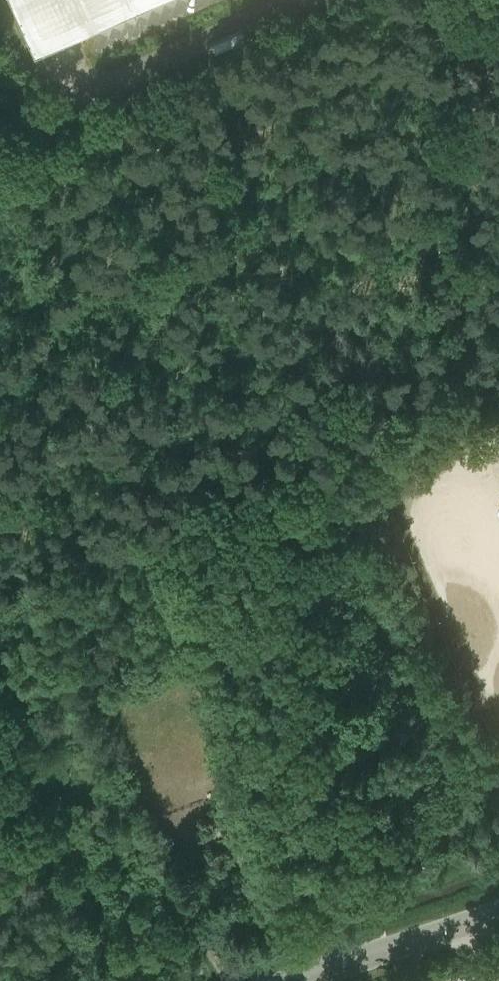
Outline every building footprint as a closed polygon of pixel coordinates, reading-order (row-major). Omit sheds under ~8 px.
[(36,43),(132,0),(16,0),(36,43)]
